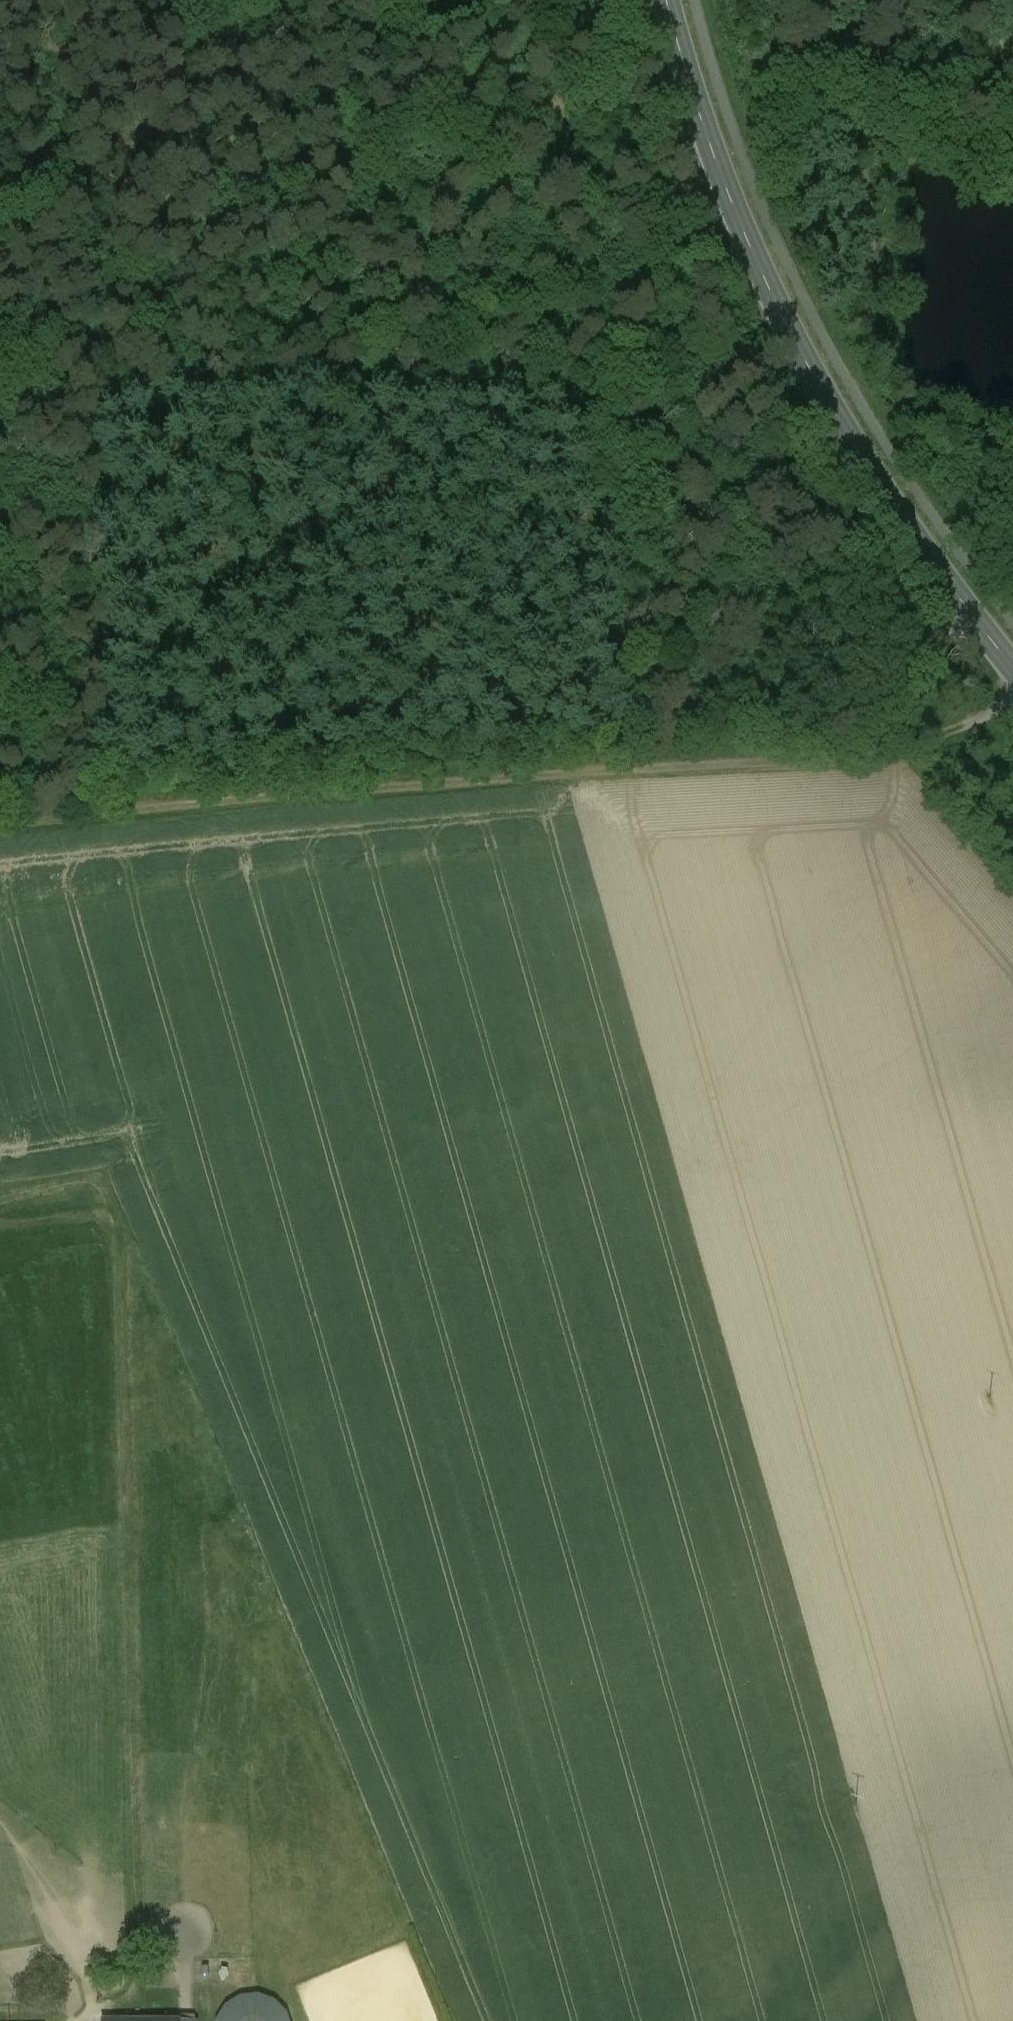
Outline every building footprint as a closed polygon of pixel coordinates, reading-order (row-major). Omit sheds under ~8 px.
[(238,1999),(226,2007),(218,2019),(218,2020),(290,2020),(286,2011),(272,2000),(254,1996),(238,1999)]
